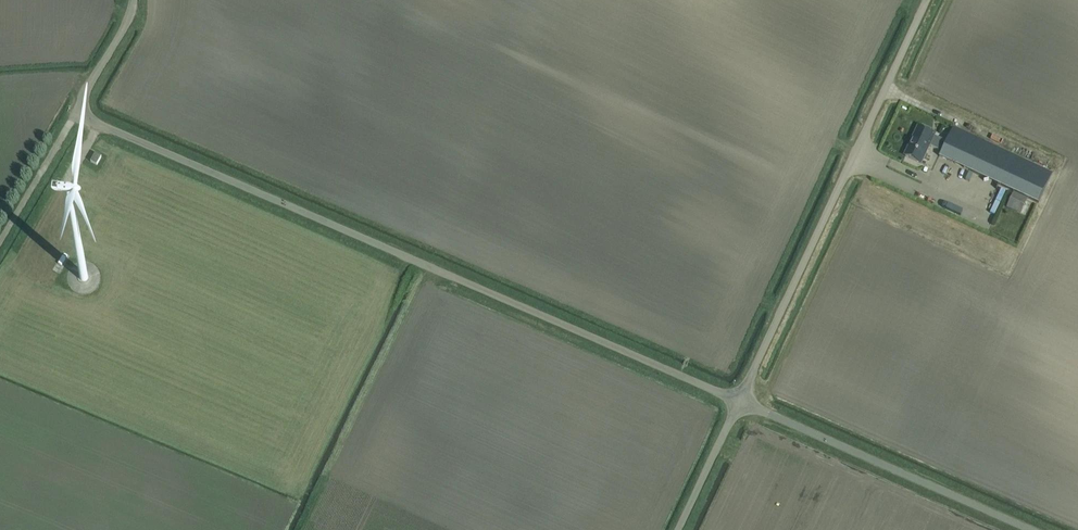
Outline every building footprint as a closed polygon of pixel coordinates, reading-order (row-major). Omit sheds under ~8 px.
[(953,126),(939,156),(999,184),(1038,203),(1052,173),(1013,155),(1003,150),(953,126)] [(911,143),(905,156),(921,163),(929,146),(938,150),(943,140),(934,136),(934,134),(918,127),(913,136),(910,143),(911,143)] [(1014,193),(1007,208),(1017,212),(1024,198),(1014,193)] [(1000,227),(1002,222),(980,213),(978,218),(1000,227)] [(67,269),(77,249),(69,245),(59,265),(67,269)]
